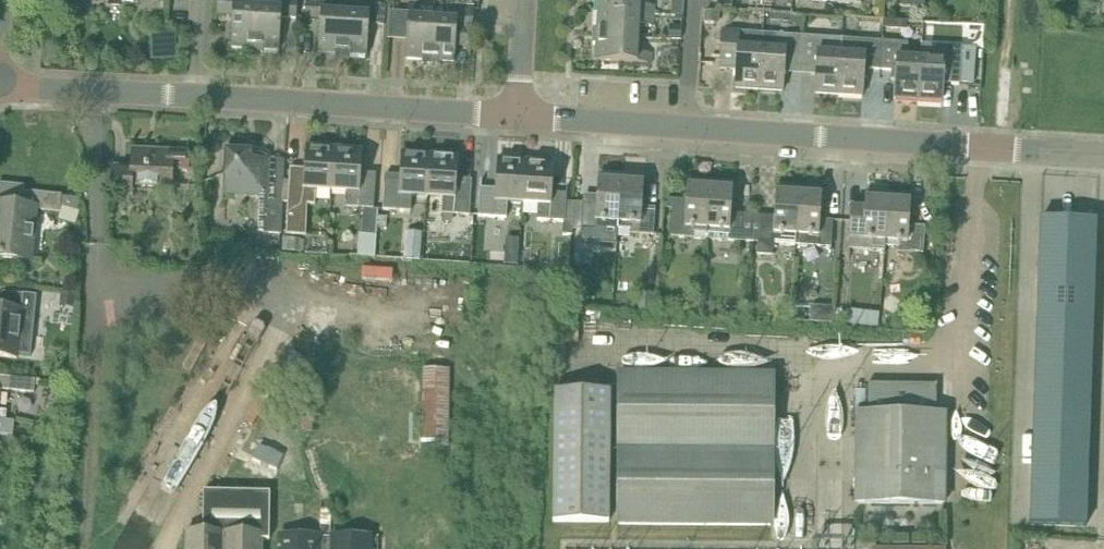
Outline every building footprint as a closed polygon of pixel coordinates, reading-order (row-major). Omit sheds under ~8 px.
[(259,6),(246,5),(246,0),(217,0),(216,16),(234,17),(232,48),(249,49),(249,52),(256,52),(259,6)] [(259,6),(256,52),(263,53),(263,50),(281,51),(283,17),(298,18),(299,0),(273,0),(273,7),(259,6)] [(346,12),(333,11),(334,0),(307,0),(306,19),(322,20),(319,53),(337,54),(337,57),(343,58),(346,12)] [(346,12),(343,58),(351,58),(351,56),(368,57),(373,0),(361,0),(360,13),(346,12)] [(656,15),(656,5),(642,4),(642,0),(600,0),(599,12),(656,15)] [(671,16),(683,17),(684,1),(675,0),(672,0),(671,16)] [(431,63),(434,17),(421,16),(422,3),(411,2),(408,58),(424,59),(424,62),(431,63)] [(448,18),(434,17),(431,63),(439,63),(440,60),(456,61),(457,47),(472,48),(474,7),(449,5),(448,18)] [(374,6),(372,25),(386,26),(387,6),(374,6)] [(595,35),(641,38),(641,25),(655,25),(656,15),(599,12),(598,29),(595,29),(595,35)] [(719,24),(719,12),(704,12),(703,24),(719,24)] [(884,19),(883,29),(906,30),(907,20),(884,19)] [(670,25),(669,39),(681,40),(682,26),(670,25)] [(764,33),(751,32),(723,30),(721,68),(737,69),(736,87),(760,89),(764,33)] [(776,49),(764,48),(765,33),(764,33),(760,89),(784,90),(785,73),(790,73),(790,65),(801,66),(804,36),(777,35),(776,49)] [(640,51),(641,38),(595,35),(594,43),(598,44),(597,59),(652,63),(653,52),(640,51)] [(843,39),(829,38),(804,36),(801,66),(813,67),(812,74),(817,74),(816,92),(840,93),(843,39)] [(843,39),(840,93),(864,95),(865,78),(869,78),(869,70),(881,71),(883,42),(856,40),(843,39)] [(923,58),(921,58),(921,50),(909,49),(910,43),(883,42),(881,71),(893,72),(892,80),(897,80),(895,98),(920,100),(923,58)] [(936,59),(923,58),(920,100),(944,101),(945,83),(961,84),(963,47),(937,45),(936,59)] [(307,147),(305,171),(290,170),(287,237),(307,238),(309,207),(316,208),(317,192),(332,193),(335,149),(307,147)] [(131,193),(131,187),(170,189),(171,169),(186,169),(187,152),(133,149),(132,167),(111,166),(110,195),(123,196),(123,192),(131,193)] [(363,151),(335,149),(332,193),(348,194),(347,207),(374,209),(377,175),(375,175),(375,181),(362,180),(363,151)] [(282,234),(285,162),(252,160),(252,153),(225,151),(223,195),(260,197),(258,233),(282,234)] [(428,199),(430,155),(402,153),(401,182),(387,182),(387,175),(386,175),(384,210),(411,212),(412,198),(428,199)] [(460,156),(430,155),(428,199),(444,200),(443,213),(471,215),(473,181),(471,181),(471,187),(458,186),(460,156)] [(525,204),(528,160),(499,158),(497,188),(483,187),(483,181),(482,181),(480,216),(508,217),(509,203),(525,204)] [(577,203),(568,202),(569,186),(567,186),(567,193),(553,192),(555,162),(528,160),(525,204),(540,205),(539,220),(565,221),(564,235),(574,236),(574,229),(575,229),(577,203)] [(622,182),(645,183),(645,176),(622,174),(622,182)] [(708,238),(713,181),(689,179),(687,210),(674,209),(672,236),(708,238)] [(597,204),(586,203),(577,203),(575,229),(616,232),(617,223),(619,223),(622,182),(599,180),(597,204)] [(708,238),(721,239),(744,241),(752,241),(754,215),(733,213),(735,182),(713,181),(708,238)] [(643,207),(645,183),(622,182),(619,223),(632,224),(632,233),(654,235),(656,208),(643,207)] [(779,185),(777,216),(763,215),(763,216),(754,215),(752,241),(757,242),(756,254),(774,255),(775,243),(797,244),(801,187),(779,185)] [(821,219),(824,189),(801,187),(797,244),(833,247),(834,220),(821,219)] [(61,195),(18,191),(17,206),(0,204),(0,259),(29,262),(35,210),(59,212),(61,195)] [(853,205),(851,249),(886,251),(886,248),(890,193),(867,192),(866,206),(853,205)] [(913,194),(890,193),(886,248),(888,247),(899,248),(899,252),(924,254),(925,227),(911,226),(913,194)] [(79,211),(81,199),(61,196),(59,212),(57,220),(75,226),(79,211)] [(378,217),(378,229),(389,230),(389,217),(378,217)] [(1096,221),(1041,219),(1031,525),(1086,527),(1096,221)] [(349,256),(375,257),(376,236),(358,234),(358,248),(350,248),(349,256)] [(299,251),(300,239),(282,238),(281,250),(299,251)] [(35,297),(2,293),(0,310),(0,357),(16,358),(16,354),(28,356),(35,297)] [(75,308),(76,294),(61,293),(60,307),(75,308)] [(839,293),(837,325),(848,325),(850,294),(839,293)] [(258,343),(265,331),(263,326),(258,323),(253,325),(247,337),(258,343)] [(421,449),(449,449),(449,370),(421,370),(421,449)] [(618,373),(617,525),(775,527),(774,375),(618,373)] [(3,390),(33,393),(34,380),(0,377),(0,391),(3,390)] [(945,506),(946,416),(936,416),(937,386),(867,385),(867,415),(857,414),(857,505),(945,506)] [(609,390),(555,390),(552,520),(608,521),(609,390)] [(854,413),(865,413),(865,391),(854,391),(854,413)] [(5,420),(0,420),(0,435),(13,436),(14,421),(5,420)] [(262,541),(269,541),(269,493),(203,493),(202,534),(184,534),(184,548),(262,548),(262,541)] [(373,539),(279,537),(279,548),(373,548),(373,539)]
